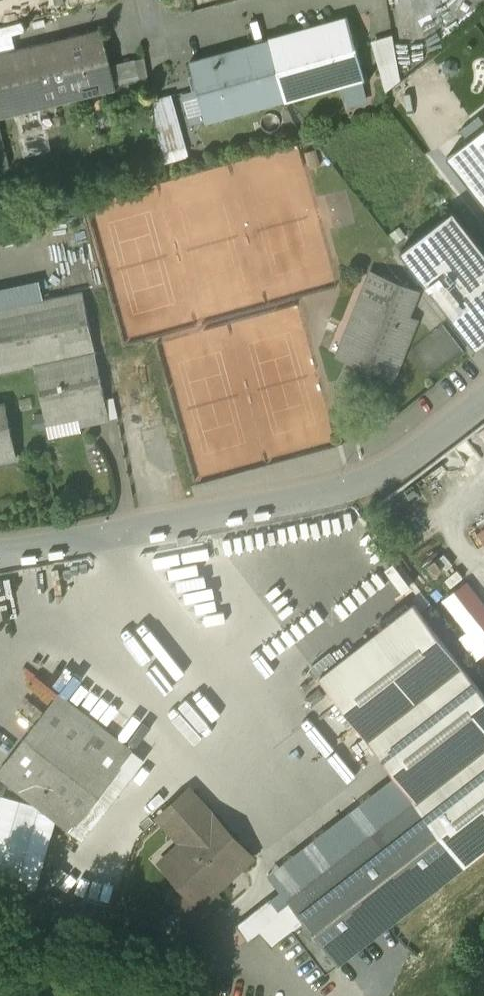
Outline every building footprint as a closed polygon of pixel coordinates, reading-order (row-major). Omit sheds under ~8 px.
[(349,18),(272,39),(289,98),(366,77),(349,18)] [(409,57),(429,55),(425,20),(393,24),(394,33),(376,36),(382,81),(412,78),(409,57)] [(0,54),(0,105),(3,116),(119,87),(104,28),(0,54)] [(272,39),(213,56),(191,62),(208,121),(229,115),(289,98),(272,39)] [(177,91),(154,96),(167,160),(190,156),(177,91)] [(405,251),(477,343),(483,338),(483,250),(455,213),(405,251)] [(417,291),(374,273),(367,291),(354,324),(373,332),(373,333),(378,335),(367,364),(366,363),(365,365),(393,376),(416,320),(407,317),(417,291)] [(0,309),(0,372),(36,364),(96,351),(84,291),(0,309)] [(96,351),(36,364),(48,423),(80,416),(82,425),(110,419),(96,351)] [(17,459),(5,404),(0,405),(0,462),(17,459)] [(469,583),(446,600),(471,632),(463,638),(478,657),(483,652),(483,603),(469,583)] [(415,603),(321,677),(417,800),(483,748),(483,691),(415,603)] [(114,610),(64,674),(142,735),(192,670),(114,610)] [(0,771),(0,775),(38,804),(47,793),(81,819),(134,752),(60,694),(0,771)] [(417,800),(467,864),(483,851),(483,748),(417,800)] [(254,856),(215,814),(214,814),(191,789),(160,817),(185,844),(198,832),(204,838),(181,859),(198,878),(173,901),(194,924),(223,898),(216,890),(254,856)] [(417,800),(281,906),(273,897),(238,924),(250,939),(261,930),(273,945),(306,920),(340,964),(467,864),(417,800)] [(234,898),(243,911),(282,883),(273,870),(234,898)]
